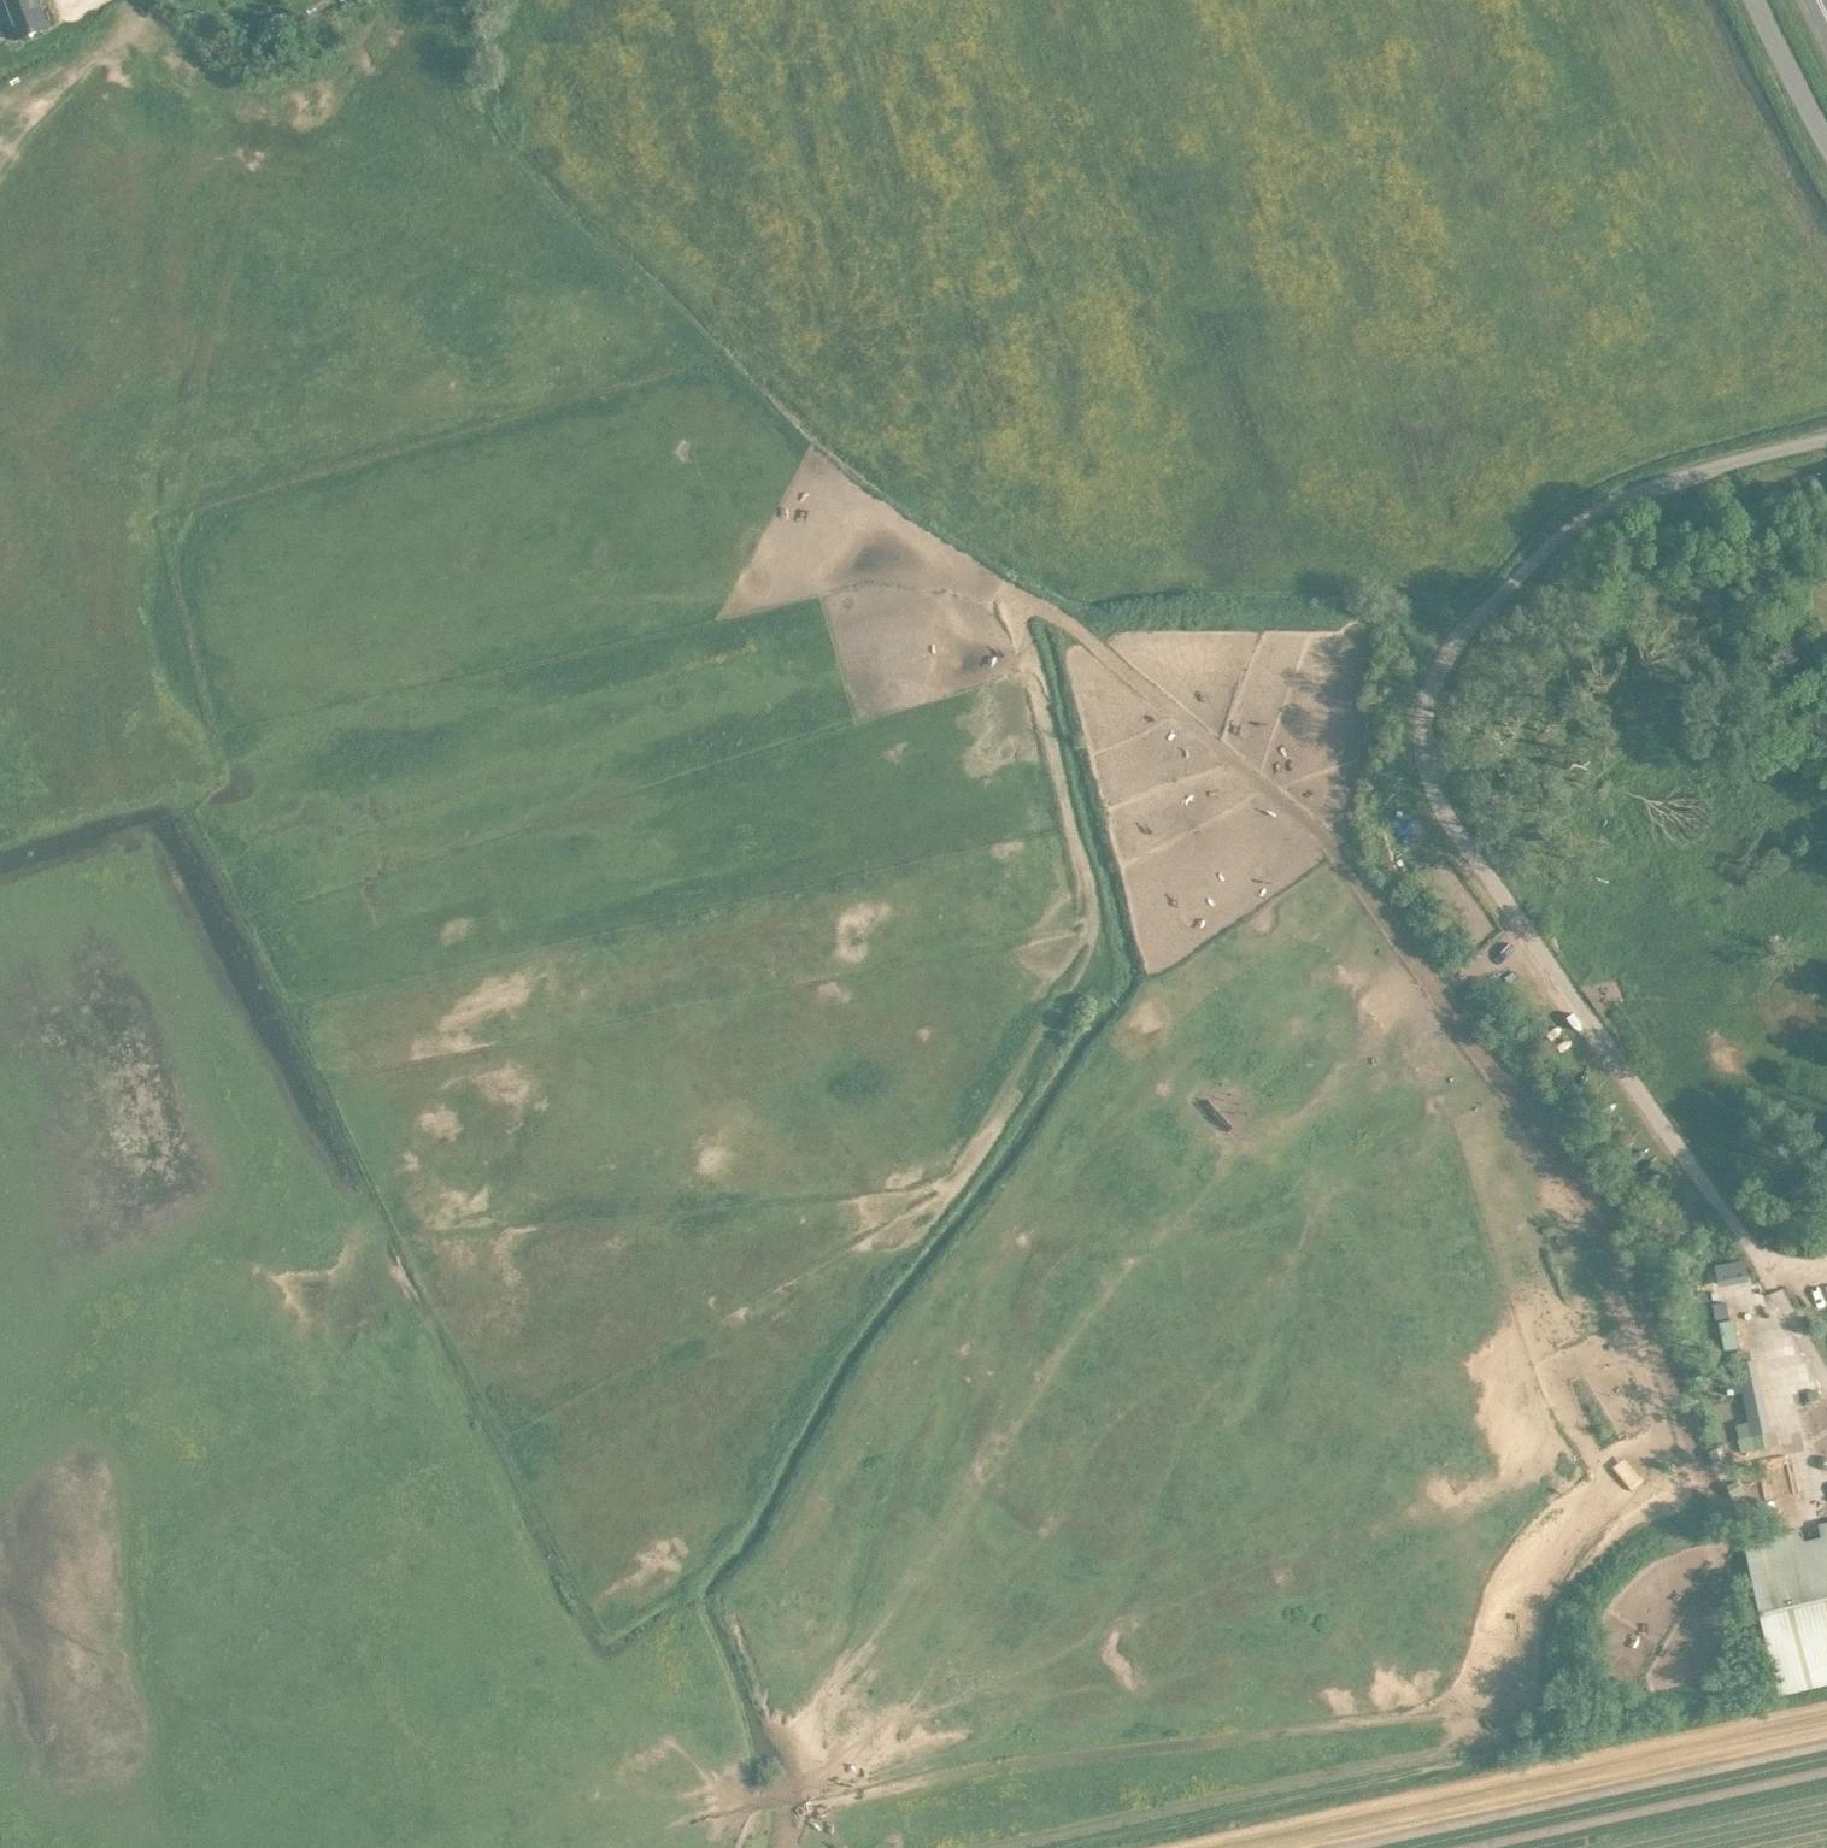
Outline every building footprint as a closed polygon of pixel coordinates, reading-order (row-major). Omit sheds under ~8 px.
[(10,38),(24,32),(25,35),(28,34),(27,31),(37,28),(29,8),(34,7),(32,0),(0,0),(0,13),(10,38)] [(285,10),(270,16),(276,31),(290,25),(285,10)] [(264,29),(274,26),(270,16),(269,13),(259,16),(264,29)] [(1753,1357),(1733,1361),(1748,1434),(1768,1430),(1753,1357)] [(1826,1464),(1826,1462),(1826,1460),(1825,1459),(1823,1457),(1821,1457),(1819,1457),(1817,1457),(1816,1459),(1814,1461),(1814,1463),(1814,1465),(1815,1467),(1817,1468),(1819,1469),(1821,1469),(1823,1469),(1824,1468),(1826,1466),(1826,1464)] [(1814,1524),(1817,1536),(1799,1540),(1796,1527),(1738,1540),(1774,1694),(1826,1681),(1826,1520),(1814,1524)]
